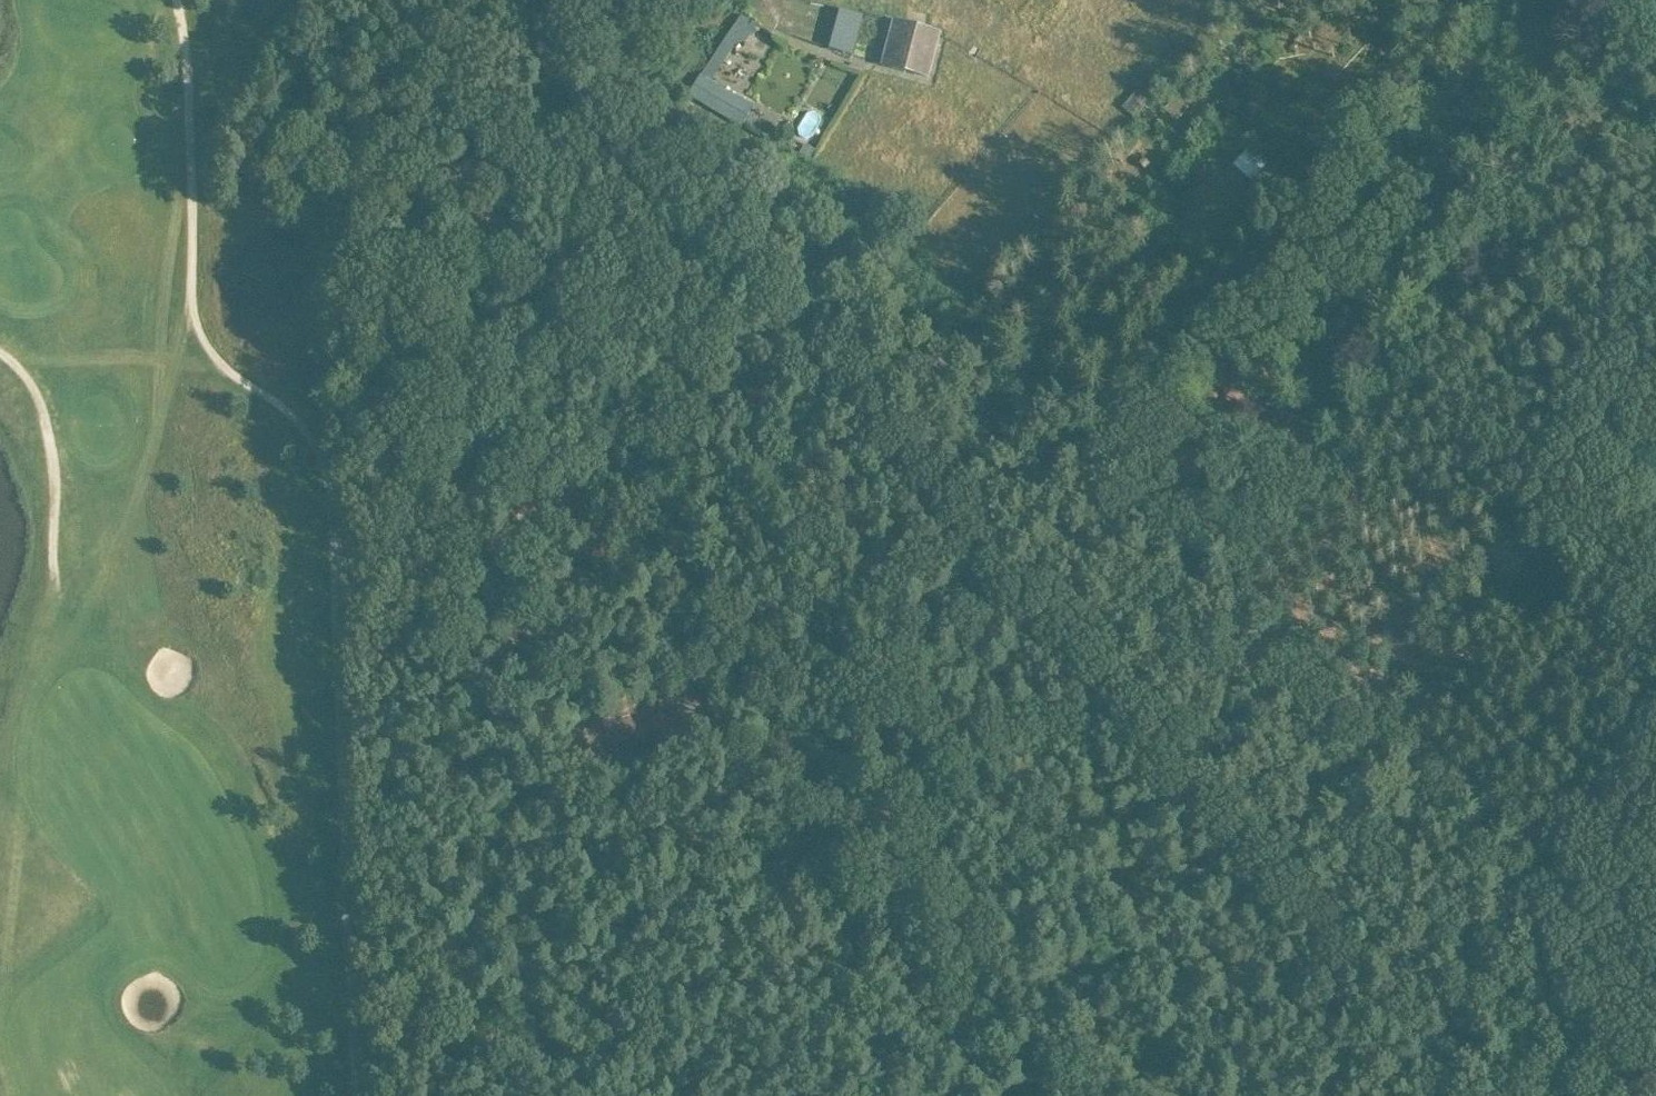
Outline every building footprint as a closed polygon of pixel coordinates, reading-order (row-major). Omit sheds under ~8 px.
[(843,8),(831,47),(856,55),(867,15),(843,8)] [(939,33),(894,21),(888,41),(882,65),(927,77),(939,33)] [(751,106),(710,82),(708,81),(717,66),(709,61),(686,94),(740,125),(751,106)] [(1138,117),(1152,101),(1141,92),(1127,108),(1138,117)] [(1252,161),(1245,154),(1236,164),(1253,180),(1267,165),(1257,156),(1252,161)] [(1345,293),(1335,306),(1348,316),(1358,303),(1345,293)] [(574,326),(565,332),(574,344),(583,338),(574,326)] [(1373,351),(1364,344),(1359,351),(1368,357),(1373,351)] [(696,565),(680,561),(677,573),(693,577),(696,565)]
